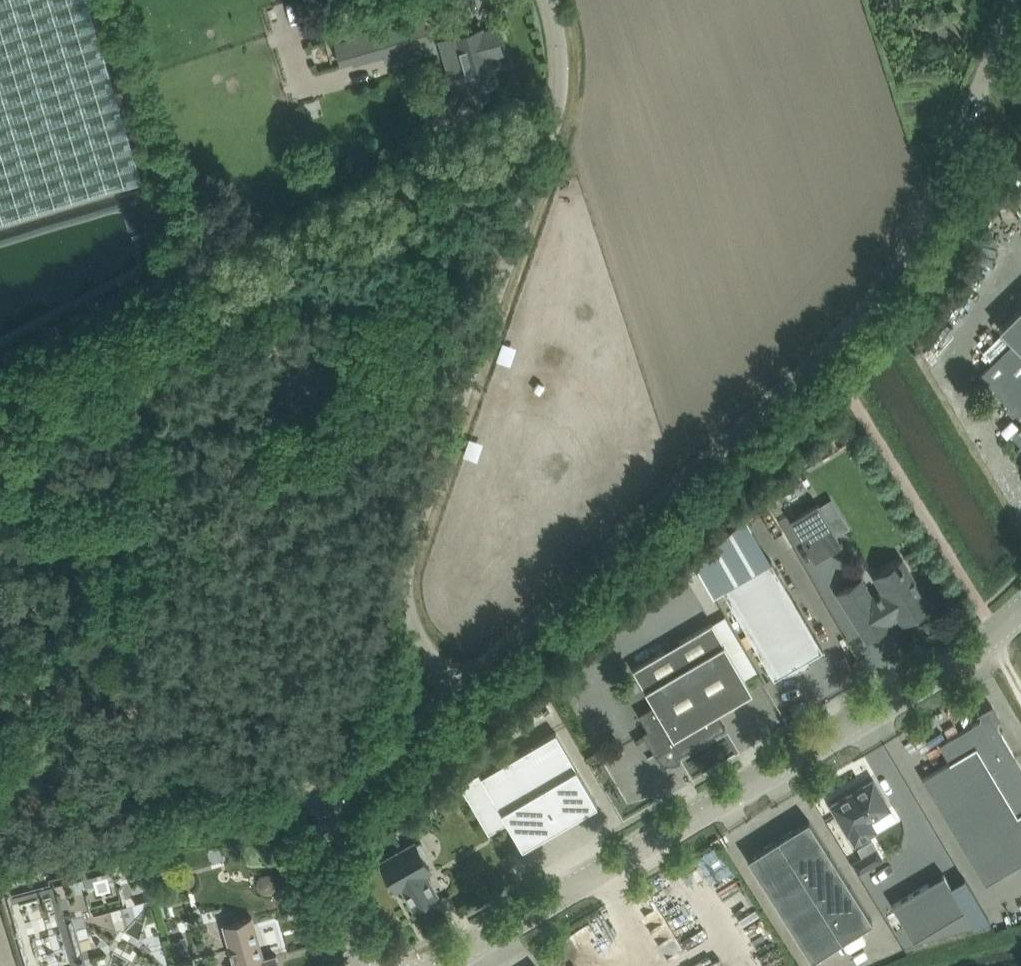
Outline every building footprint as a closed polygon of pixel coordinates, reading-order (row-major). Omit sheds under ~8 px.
[(142,179),(88,0),(0,0),(0,222),(142,179)] [(340,65),(384,54),(385,58),(432,45),(425,17),(334,42),(340,65)] [(470,31),(451,36),(462,73),(461,74),(466,91),(468,90),(456,112),(471,120),(491,84),(497,82),(489,55),(502,51),(495,28),(482,31),(481,28),(470,31)] [(333,46),(320,46),(319,64),(332,65),(333,46)] [(368,78),(371,90),(389,86),(385,74),(368,78)] [(999,327),(1013,341),(979,374),(1020,417),(1020,306),(999,327)] [(1012,436),(1020,444),(1017,448),(1020,451),(1020,427),(1012,436)] [(790,519),(815,560),(842,543),(817,502),(790,519)] [(902,558),(881,571),(875,575),(883,589),(871,596),(861,579),(838,593),(867,639),(889,625),(887,622),(899,616),(903,622),(930,605),(902,558)] [(777,673),(785,672),(787,672),(798,668),(805,666),(810,663),(806,656),(822,646),(771,559),(723,587),(774,675),(777,673)] [(633,668),(654,704),(639,713),(648,729),(643,732),(655,754),(661,751),(662,753),(666,756),(670,757),(675,756),(677,755),(725,727),(716,711),(753,690),(712,621),(633,668)] [(1020,861),(1020,765),(997,724),(999,716),(982,712),(980,720),(939,744),(950,761),(923,777),(985,882),(1020,861)] [(597,802),(556,731),(465,785),(490,828),(502,820),(501,817),(504,814),(523,846),(597,802)] [(875,829),(869,819),(889,807),(873,780),(832,804),(848,832),(849,831),(855,841),(870,832),(875,829)] [(809,819),(778,838),(842,939),(872,920),(809,819)] [(842,939),(778,838),(748,857),(812,958),(842,939)] [(415,841),(380,860),(396,889),(401,886),(413,907),(438,893),(426,872),(431,869),(424,857),(428,854),(428,852),(423,842),(419,842),(416,843),(415,841)] [(861,857),(852,862),(858,874),(868,868),(861,857)] [(44,965),(107,965),(106,959),(117,956),(110,921),(115,920),(121,947),(145,941),(143,932),(158,928),(151,897),(141,899),(135,872),(28,894),(44,965)] [(277,884),(277,883),(277,882),(276,881),(276,880),(276,879),(275,876),(273,874),(272,874),(271,873),(269,872),(268,872),(264,872),(263,872),(262,872),(261,873),(260,873),(258,875),(257,876),(256,879),(255,880),(255,881),(255,884),(255,886),(257,890),(258,890),(259,891),(259,892),(263,893),(269,893),(272,892),(273,891),(273,890),(274,890),(275,889),(276,886),(276,884),(277,884)] [(893,904),(913,938),(965,908),(944,873),(893,904)] [(263,957),(252,916),(223,924),(235,965),(233,965),(280,965),(276,954),(263,957)] [(614,916),(581,934),(587,945),(620,927),(614,916)] [(185,937),(172,940),(176,956),(189,953),(185,937)]
